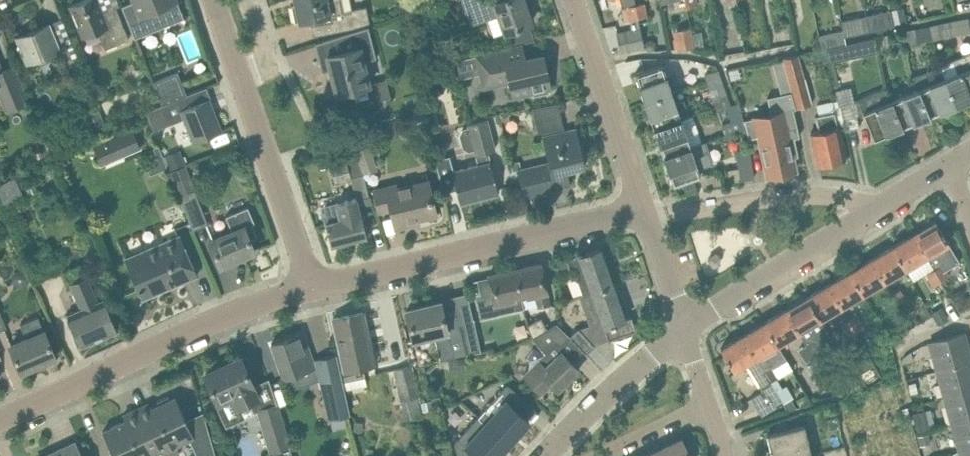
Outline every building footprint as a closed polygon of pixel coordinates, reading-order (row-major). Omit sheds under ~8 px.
[(98,0),(82,0),(70,5),(83,37),(97,31),(104,48),(129,38),(116,7),(103,12),(98,0)] [(133,1),(122,5),(135,36),(177,19),(170,4),(178,1),(177,0),(133,0),(133,1)] [(295,21),(307,19),(310,18),(312,29),(313,35),(370,21),(367,5),(345,10),(343,0),(295,0),(295,3),(292,4),(295,21)] [(503,32),(512,29),(531,22),(523,0),(462,0),(466,11),(471,24),(482,20),(488,18),(497,15),(503,32)] [(621,7),(627,6),(629,19),(632,28),(617,32),(621,51),(644,46),(638,17),(635,4),(635,0),(620,0),(621,7)] [(638,17),(648,15),(645,2),(635,4),(638,17)] [(869,30),(894,25),(891,9),(866,15),(869,30)] [(845,36),(869,30),(866,15),(841,20),(843,29),(845,36)] [(969,17),(950,21),(928,25),(932,39),(969,31),(969,21),(969,17)] [(50,21),(15,35),(18,43),(23,54),(27,63),(38,59),(40,64),(52,59),(50,53),(61,49),(50,21)] [(932,39),(928,25),(902,30),(905,45),(932,39)] [(677,48),(695,47),(691,27),(673,30),(677,48)] [(723,54),(746,50),(742,27),(718,31),(723,54)] [(336,92),(348,89),(352,106),(372,101),(368,84),(362,60),(374,57),(366,29),(316,42),(321,63),(328,61),(336,92)] [(845,36),(843,29),(819,34),(822,48),(826,48),(846,43),(845,36)] [(877,52),(892,48),(889,34),(874,38),(877,52)] [(874,38),(846,43),(826,48),(829,61),(877,52),(874,38)] [(550,89),(549,87),(551,87),(543,54),(526,57),(523,43),(477,54),(484,87),(509,81),(513,96),(534,91),(535,93),(550,89)] [(948,62),(939,66),(955,105),(969,99),(969,51),(947,61),(948,62)] [(795,107),(811,103),(797,54),(782,59),(785,70),(791,91),(795,105),(795,107)] [(696,71),(705,74),(706,80),(702,82),(704,88),(723,81),(719,69),(699,60),(695,59),(696,71)] [(673,91),(663,63),(635,72),(644,101),(673,91)] [(5,109),(25,101),(20,88),(23,87),(14,64),(1,70),(0,68),(0,96),(5,109)] [(912,77),(916,88),(915,88),(927,116),(955,105),(939,66),(912,77)] [(785,70),(775,73),(780,94),(791,91),(785,70)] [(178,71),(159,78),(154,81),(163,104),(166,102),(187,94),(178,71)] [(723,81),(704,88),(706,96),(712,94),(717,111),(732,105),(723,81)] [(859,126),(857,115),(863,112),(874,138),(902,127),(890,99),(885,87),(855,100),(852,87),(836,90),(845,129),(859,126)] [(927,116),(915,88),(890,99),(902,127),(927,116)] [(676,102),(673,91),(644,101),(654,129),(690,116),(690,115),(684,99),(676,102)] [(800,136),(793,108),(795,107),(795,105),(791,91),(780,94),(767,96),(771,113),(753,117),(757,135),(759,135),(768,175),(794,169),(792,156),(798,155),(794,137),(800,136)] [(166,102),(174,121),(183,118),(192,141),(203,137),(222,130),(209,98),(191,105),(187,94),(166,102)] [(819,114),(817,115),(820,130),(811,132),(818,164),(845,158),(832,100),(816,103),(819,114)] [(565,130),(558,101),(532,106),(539,136),(541,136),(547,161),(517,168),(523,195),(570,184),(567,169),(582,165),(579,153),(582,153),(576,127),(565,130)] [(731,133),(740,131),(746,129),(738,103),(732,105),(717,111),(726,135),(731,133)] [(92,126),(104,120),(98,106),(85,111),(92,126)] [(690,115),(690,116),(654,129),(664,157),(704,143),(704,142),(702,142),(693,114),(690,115)] [(454,169),(450,156),(436,160),(443,189),(456,186),(460,202),(498,192),(487,150),(496,147),(488,117),(467,123),(468,126),(463,128),(459,134),(463,147),(469,150),(474,149),(478,163),(454,169)] [(143,147),(137,134),(134,127),(93,144),(101,164),(143,147)] [(351,142),(348,130),(337,133),(340,145),(351,142)] [(373,140),(355,144),(358,156),(359,155),(363,172),(376,169),(372,153),(375,153),(373,140)] [(160,143),(154,146),(158,158),(150,161),(154,172),(169,166),(165,154),(160,143)] [(673,184),(700,175),(698,168),(711,163),(704,143),(664,157),(673,184)] [(344,146),(328,150),(335,181),(364,174),(363,172),(359,155),(358,156),(347,158),(344,146)] [(751,157),(749,147),(737,149),(740,171),(728,173),(729,180),(753,177),(751,157)] [(513,170),(517,169),(517,168),(521,167),(519,160),(511,162),(513,170)] [(193,228),(208,223),(186,163),(171,169),(193,228)] [(408,220),(416,218),(416,219),(437,214),(428,179),(398,186),(397,183),(373,189),(378,211),(390,208),(395,228),(409,224),(408,220)] [(369,195),(357,199),(359,207),(372,204),(369,195)] [(338,207),(322,211),(331,244),(366,235),(365,228),(362,217),(361,217),(359,207),(357,199),(356,197),(336,202),(338,207)] [(247,206),(225,215),(231,230),(210,240),(220,264),(254,250),(250,238),(256,235),(251,223),(254,222),(247,206)] [(959,260),(935,220),(912,233),(926,256),(933,269),(940,280),(949,275),(945,269),(959,260)] [(197,275),(186,248),(179,233),(125,256),(143,298),(197,275)] [(926,256),(912,233),(891,246),(904,268),(926,256)] [(904,268),(891,246),(870,258),(884,281),(904,268)] [(583,294),(613,283),(610,275),(600,247),(590,250),(590,249),(585,251),(585,252),(579,254),(586,274),(577,277),(583,294)] [(567,257),(556,259),(559,274),(571,271),(567,257)] [(884,281),(870,258),(848,271),(862,294),(884,281)] [(547,290),(541,263),(514,268),(521,296),(522,296),(535,293),(538,306),(549,303),(546,290),(547,290)] [(521,296),(514,268),(488,274),(488,276),(472,280),(472,281),(478,279),(481,294),(485,293),(490,314),(480,316),(480,318),(499,314),(498,311),(511,308),(512,311),(513,310),(513,307),(522,305),(523,308),(524,308),(522,296),(521,296)] [(940,280),(933,269),(925,274),(932,285),(940,280)] [(862,294),(848,271),(827,284),(841,306),(862,294)] [(87,275),(70,282),(81,308),(67,314),(81,345),(117,329),(104,298),(98,301),(87,275)] [(620,303),(613,283),(583,294),(579,296),(587,315),(596,312),(601,324),(591,328),(590,324),(578,327),(571,337),(582,349),(586,353),(595,345),(593,343),(608,338),(609,339),(636,330),(631,316),(625,318),(620,303)] [(827,284),(806,296),(820,319),(841,306),(827,284)] [(901,288),(892,293),(899,305),(908,300),(901,288)] [(899,305),(892,293),(883,298),(890,311),(899,305)] [(806,296),(785,309),(799,331),(806,344),(813,355),(821,367),(832,361),(819,338),(829,332),(820,319),(806,296)] [(959,300),(957,301),(962,314),(969,311),(969,296),(959,300)] [(406,309),(413,339),(433,334),(439,360),(466,353),(458,321),(457,314),(455,314),(456,318),(445,320),(440,301),(406,309)] [(799,331),(785,309),(763,322),(777,344),(799,331)] [(345,387),(365,382),(362,366),(374,364),(363,311),(333,318),(337,337),(344,370),(341,371),(345,387)] [(850,319),(856,330),(864,325),(858,314),(850,319)] [(38,316),(21,323),(27,338),(10,345),(21,370),(55,356),(44,328),(43,328),(38,316)] [(532,335),(547,326),(541,316),(526,325),(532,335)] [(475,318),(458,321),(466,353),(481,350),(474,319),(475,319),(475,318)] [(848,335),(856,330),(850,319),(841,323),(848,335)] [(532,335),(545,352),(556,342),(560,346),(570,337),(556,321),(547,326),(532,335)] [(765,369),(763,370),(774,388),(783,383),(772,365),(785,358),(777,344),(763,322),(742,334),(755,357),(757,356),(765,369)] [(309,350),(303,331),(271,343),(278,362),(283,377),(307,369),(301,353),(309,350)] [(963,332),(953,335),(931,341),(939,368),(968,360),(966,350),(968,349),(963,332)] [(746,363),(762,389),(750,397),(762,415),(783,402),(774,388),(763,370),(765,369),(757,356),(755,357),(742,334),(721,347),(734,370),(746,363)] [(813,355),(806,344),(799,348),(806,359),(813,355)] [(551,383),(558,389),(579,369),(561,350),(541,370),(535,363),(523,374),(541,393),(551,383)] [(316,359),(330,419),(331,419),(346,416),(351,414),(345,387),(341,371),(337,354),(316,359)] [(221,368),(220,366),(205,374),(218,402),(217,405),(226,425),(242,418),(239,410),(238,405),(257,396),(252,385),(253,385),(240,357),(239,358),(240,359),(221,368)] [(968,360),(939,368),(946,396),(969,389),(969,366),(968,360)] [(909,377),(918,375),(914,361),(906,364),(909,377)] [(394,368),(405,420),(421,417),(420,411),(421,411),(417,391),(412,364),(394,368)] [(508,384),(479,415),(510,443),(514,439),(513,438),(530,420),(511,403),(519,394),(508,384)] [(946,396),(954,423),(969,418),(969,389),(946,396)] [(152,409),(139,415),(158,455),(171,455),(180,452),(176,445),(194,436),(192,431),(208,423),(202,410),(185,418),(175,396),(169,399),(168,395),(157,400),(158,404),(151,407),(152,409)] [(791,397),(784,401),(789,410),(797,407),(791,397)] [(431,400),(420,402),(422,411),(433,409),(431,400)] [(278,401),(257,407),(272,455),(295,455),(278,401)] [(126,419),(103,430),(111,448),(115,455),(158,455),(139,415),(127,421),(126,419)] [(479,415),(454,442),(457,454),(460,455),(463,455),(470,449),(478,455),(497,455),(505,447),(506,448),(510,443),(479,415)] [(837,415),(828,418),(830,427),(839,425),(837,415)] [(954,423),(961,450),(969,448),(969,418),(954,423)] [(807,439),(803,424),(767,433),(770,448),(776,447),(807,439)] [(681,437),(658,448),(662,455),(690,455),(681,437)] [(770,448),(767,449),(769,455),(801,455),(811,454),(807,439),(776,447),(770,448)] [(60,452),(50,455),(81,455),(74,441),(58,448),(60,452)] [(961,450),(963,455),(969,455),(969,448),(961,450)]
